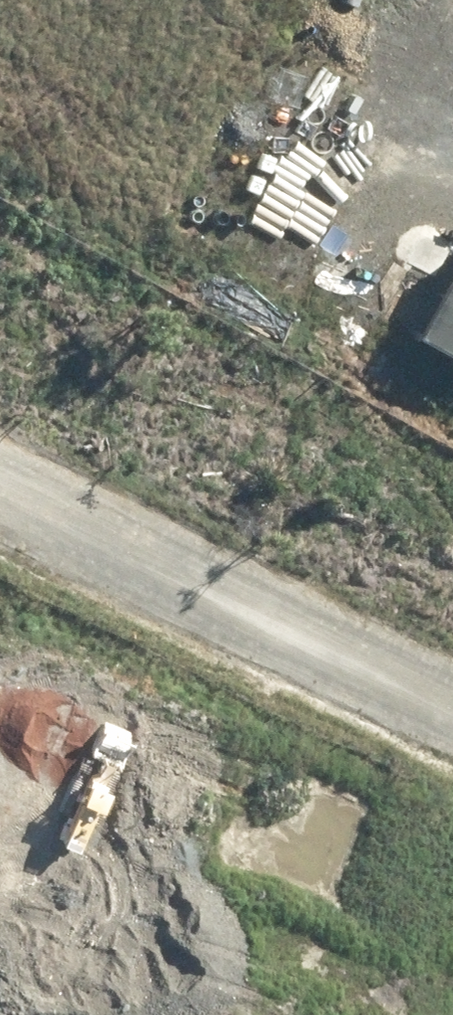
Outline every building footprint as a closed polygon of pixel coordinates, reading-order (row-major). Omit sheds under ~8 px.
[(420,326),(452,344),(452,265),(420,326)]
